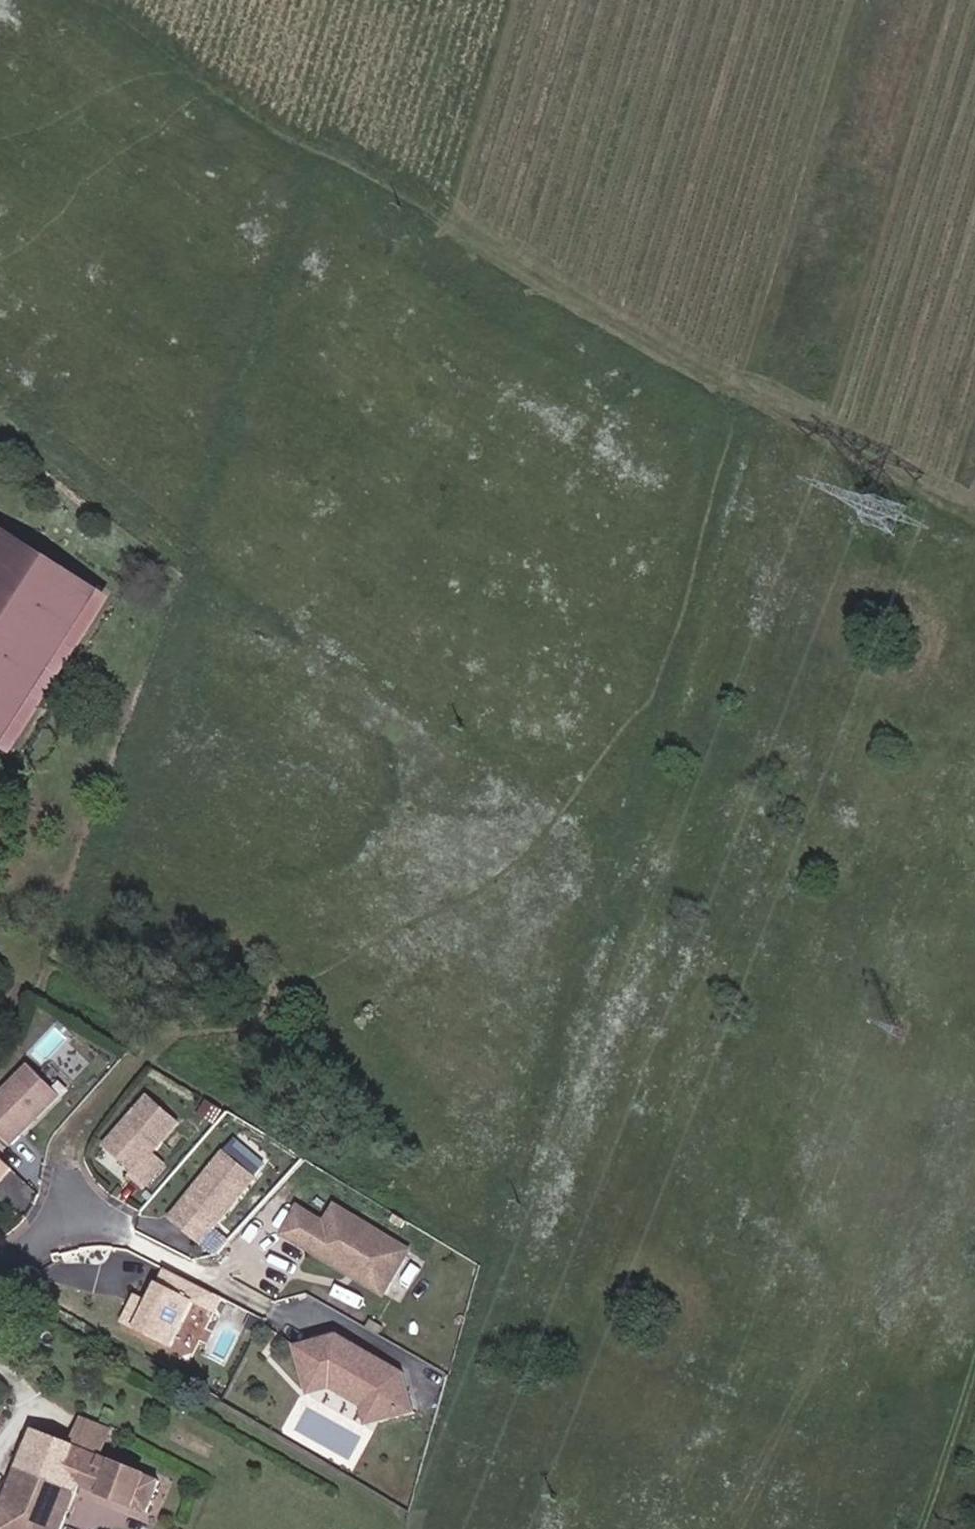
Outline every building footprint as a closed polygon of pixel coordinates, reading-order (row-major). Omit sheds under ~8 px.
[(100,597),(0,534),(0,745),(3,747),(100,597)] [(37,1065),(0,1102),(0,1126),(23,1148),(72,1098),(37,1065)] [(190,1127),(157,1095),(114,1147),(143,1169),(138,1178),(153,1191),(175,1165),(167,1157),(190,1127)] [(214,1125),(222,1112),(206,1102),(198,1115),(214,1125)] [(0,1151),(0,1195),(22,1171),(0,1151)] [(267,1178),(233,1151),(178,1218),(211,1242),(267,1178)] [(296,1211),(280,1237),(308,1254),(312,1248),(384,1292),(407,1254),(334,1210),(323,1227),(296,1211)] [(312,1248),(308,1254),(380,1298),(384,1292),(312,1248)] [(187,1296),(168,1285),(144,1332),(183,1351),(204,1305),(215,1312),(222,1298),(195,1282),(187,1296)] [(332,1337),(288,1347),(297,1389),(333,1381),(344,1387),(340,1394),(355,1402),(370,1397),(372,1404),(389,1414),(402,1392),(400,1376),(332,1337)] [(340,1394),(344,1387),(333,1381),(297,1389),(298,1396),(321,1391),(350,1408),(355,1428),(404,1417),(402,1392),(389,1414),(372,1404),(370,1397),(355,1402),(340,1394)] [(79,1491),(96,1454),(35,1428),(0,1507),(0,1528),(62,1528),(79,1491)] [(79,1491),(142,1517),(156,1479),(96,1454),(79,1491)]
